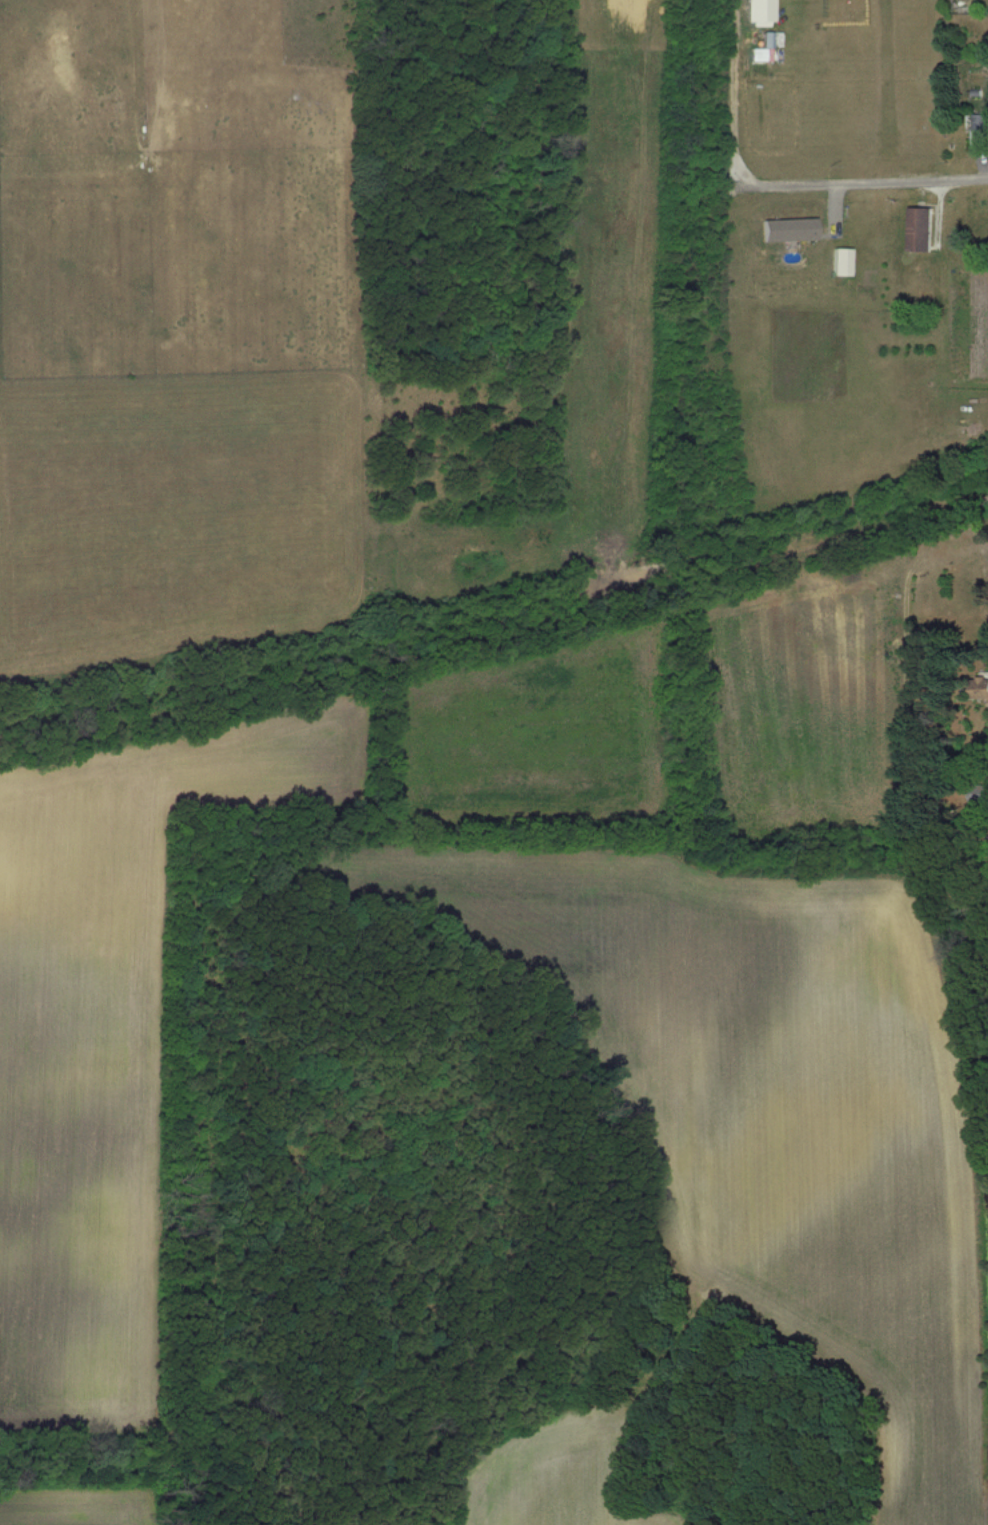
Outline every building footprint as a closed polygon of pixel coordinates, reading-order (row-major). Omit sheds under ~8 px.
[(935,208),(911,208),(911,253),(935,253),(935,208)] [(837,250),(837,277),(854,277),(854,250),(837,250)]
